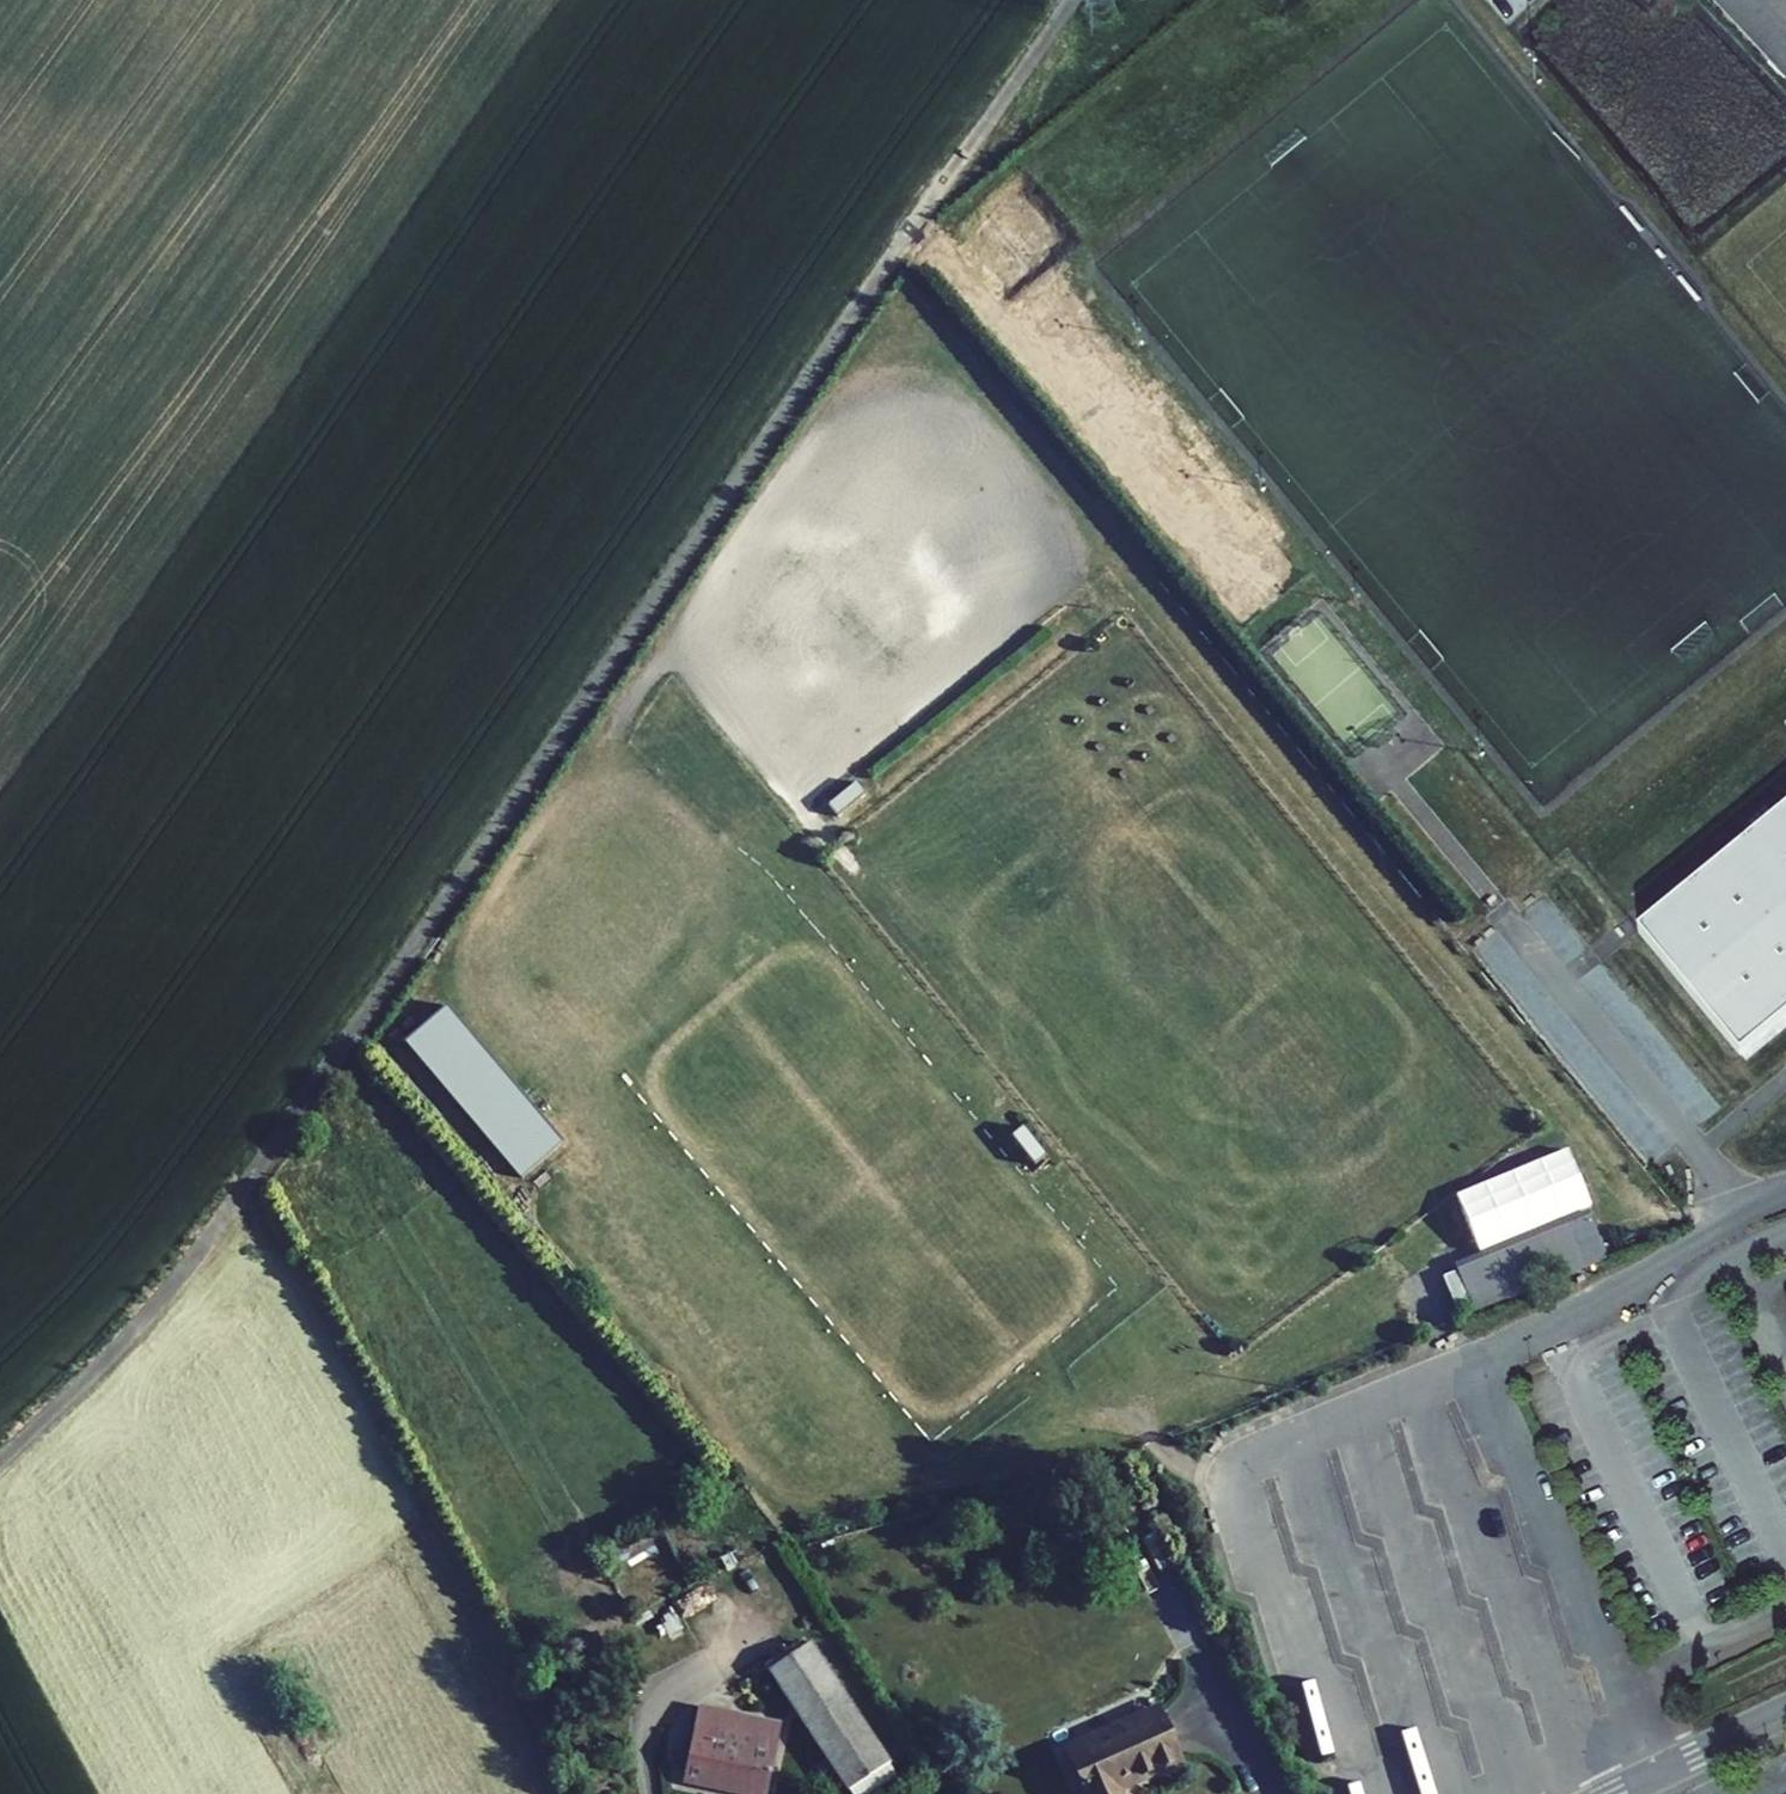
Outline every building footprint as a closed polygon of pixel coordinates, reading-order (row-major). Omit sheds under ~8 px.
[(834,794),(819,805),(837,828),(852,816),(834,794)] [(1634,931),(1742,1062),(1785,1026),(1785,806),(1634,931)] [(1454,1267),(1474,1314),(1607,1259),(1588,1212),(1454,1267)] [(826,1635),(783,1661),(859,1783),(901,1756),(826,1635)] [(1066,1744),(1091,1793),(1129,1793),(1124,1784),(1186,1753),(1159,1698),(1066,1744)] [(796,1717),(717,1701),(703,1768),(782,1785),(796,1717)]
